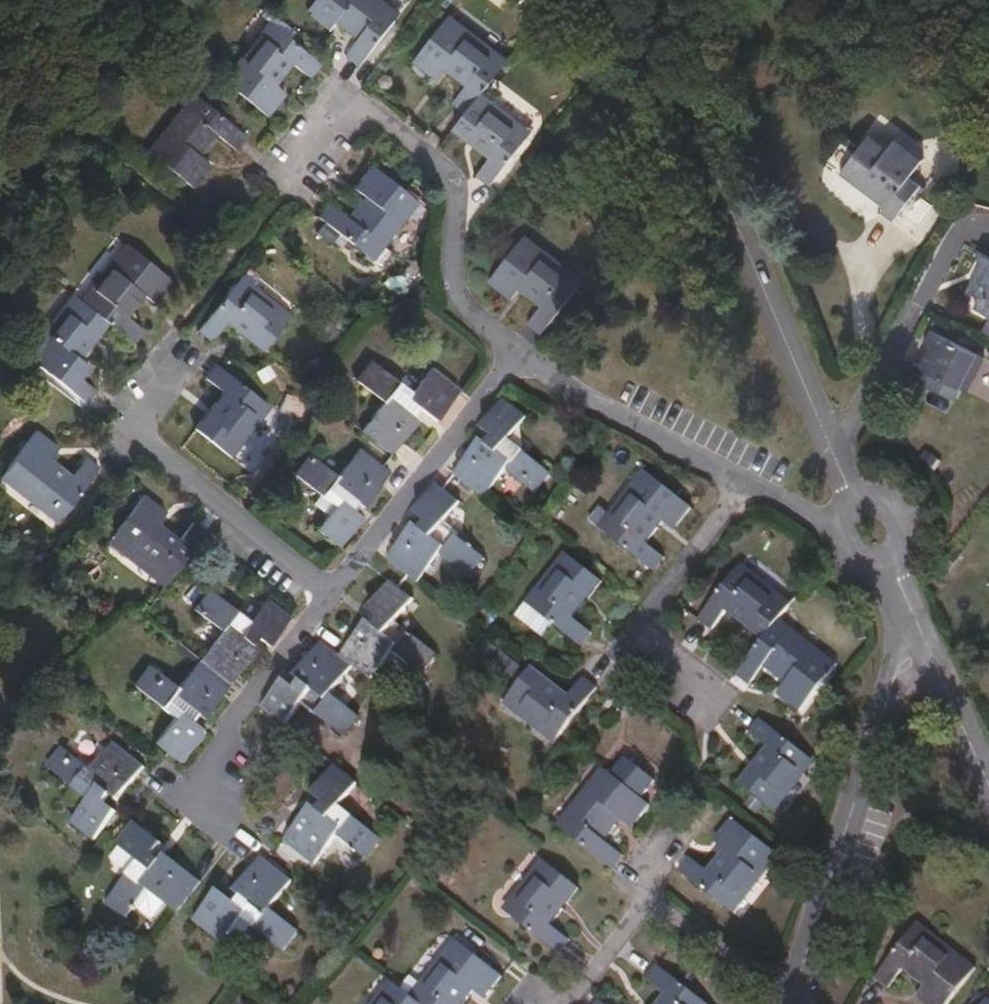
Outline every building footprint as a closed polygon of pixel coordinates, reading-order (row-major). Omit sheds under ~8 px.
[(399,18),(377,0),(320,0),(311,11),(334,28),(342,19),(363,34),(348,55),(363,66),(399,18)] [(487,90),(514,55),(455,10),(418,57),(441,75),(449,66),(471,83),(458,99),(471,110),(487,90)] [(311,77),(322,63),(266,19),(222,75),(271,115),(287,93),(276,84),(294,63),(311,77)] [(237,148),(247,135),(192,90),(146,148),(195,185),(210,166),(200,157),(219,133),(237,148)] [(471,110),(458,127),(494,156),(481,174),(494,183),(536,128),(487,90),(471,110)] [(875,131),(846,170),(864,184),(866,181),(893,200),(887,209),(898,217),(924,180),(914,173),(928,154),(902,134),(894,145),(875,131)] [(375,259),(422,200),(373,163),(353,187),(364,196),(348,216),(332,205),(321,218),(375,259)] [(544,331),(586,277),(529,233),(493,279),(515,296),(522,288),(544,305),(531,321),(544,331)] [(102,316),(136,343),(145,330),(128,315),(143,295),(154,302),(172,279),(123,241),(80,298),(102,316)] [(988,251),(980,267),(986,271),(977,288),(986,293),(980,306),(988,311),(988,251)] [(249,266),(237,282),(249,292),(253,287),(255,284),(259,279),(259,274),(249,266)] [(200,328),(213,339),(228,322),(264,350),(289,317),(253,287),(249,292),(237,282),(200,328)] [(255,284),(253,287),(289,317),(292,313),(255,284)] [(80,298),(68,290),(39,327),(44,332),(30,347),(33,361),(79,397),(89,385),(73,372),(81,361),(72,353),(102,316),(80,298)] [(971,389),(988,355),(932,327),(926,339),(931,342),(914,374),(948,391),(953,380),(971,389)] [(363,428),(393,452),(419,419),(413,413),(419,406),(435,419),(460,388),(433,366),(412,391),(371,359),(356,378),(384,401),(363,428)] [(217,362),(206,376),(223,389),(193,427),(230,457),(272,406),(217,362)] [(483,440),(453,476),(484,499),(508,470),(537,493),(553,473),(510,439),(528,418),(505,399),(482,427),(494,436),(489,443),(483,440)] [(86,456),(71,474),(50,456),(57,446),(37,429),(0,475),(0,477),(56,521),(99,467),(86,456)] [(335,506),(328,514),(319,527),(341,544),(361,517),(352,508),(359,500),(365,504),(391,470),(360,447),(338,475),(307,453),(293,472),(320,493),(335,506)] [(924,452),(917,465),(935,475),(942,463),(924,452)] [(658,571),(669,556),(650,542),(665,523),(672,527),(689,504),(648,474),(614,516),(621,521),(610,534),(658,571)] [(415,524),(388,558),(418,582),(440,554),(471,577),(486,558),(443,523),(460,500),(438,482),(416,511),(426,520),(421,528),(415,524)] [(163,586),(207,532),(192,521),(180,537),(157,520),(164,511),(142,493),(106,540),(163,586)] [(313,501),(328,514),(335,506),(320,493),(313,501)] [(621,521),(614,516),(607,511),(604,512),(597,519),(598,525),(610,534),(621,521)] [(573,616),(601,581),(565,553),(527,602),(581,645),(592,632),(573,616)] [(766,638),(783,616),(795,601),(745,563),(701,618),(714,628),(730,609),(766,638)] [(341,656),(354,666),(372,680),(393,652),(423,674),(438,655),(396,621),(415,597),(393,580),(370,609),(379,617),(373,625),(368,621),(341,656)] [(266,644),(290,615),(267,598),(249,619),(209,588),(195,607),(220,628),(198,657),(229,681),(256,647),(250,642),(256,636),(266,644)] [(738,674),(750,684),(765,665),(787,682),(779,693),(802,711),(840,663),(783,616),(766,638),(738,674)] [(262,707),(287,727),(303,705),(345,736),(360,716),(332,693),(354,666),(341,656),(323,641),(296,675),(302,681),(296,688),(285,679),(262,707)] [(229,681),(198,657),(176,685),(149,665),(135,684),(173,715),(154,739),(187,765),(211,734),(192,718),(196,712),(202,716),(229,681)] [(555,742),(599,686),(585,675),(571,693),(533,665),(503,703),(555,742)] [(759,717),(815,760),(816,758),(762,715),(759,717)] [(759,717),(749,731),(768,746),(741,781),(776,809),(815,760),(759,717)] [(145,765),(115,740),(92,769),(64,748),(51,765),(91,797),(73,821),(100,842),(107,834),(121,815),(106,803),(112,795),(118,800),(145,765)] [(358,782),(334,763),(311,792),(322,802),(317,809),(311,806),(285,839),(315,862),(336,835),(366,858),(381,839),(339,806),(358,782)] [(613,868),(624,854),(607,841),(624,820),(633,826),(650,805),(602,766),(557,823),(613,868)] [(690,854),(679,869),(736,912),(781,855),(733,818),(715,840),(725,848),(708,869),(690,854)] [(177,912),(201,881),(167,854),(162,859),(155,854),(163,843),(137,824),(121,844),(141,860),(108,903),(126,918),(135,908),(148,891),(165,903),(177,912)] [(218,889),(195,920),(223,941),(242,917),(284,949),(299,930),(270,907),(291,879),(261,856),(234,889),(239,894),(234,900),(218,889)] [(552,924),(580,887),(543,858),(504,908),(559,952),(570,939),(552,924)] [(148,891),(135,908),(152,920),(165,903),(148,891)] [(925,1003),(950,1003),(978,968),(920,923),(877,978),(890,989),(905,971),(926,987),(918,998),(925,1003)] [(475,989),(485,996),(502,976),(455,939),(411,995),(422,1003),(462,1003),(475,989)] [(659,964),(649,976),(667,992),(657,1003),(708,1003),(659,964)] [(390,980),(371,1003),(422,1003),(411,995),(390,980)]
